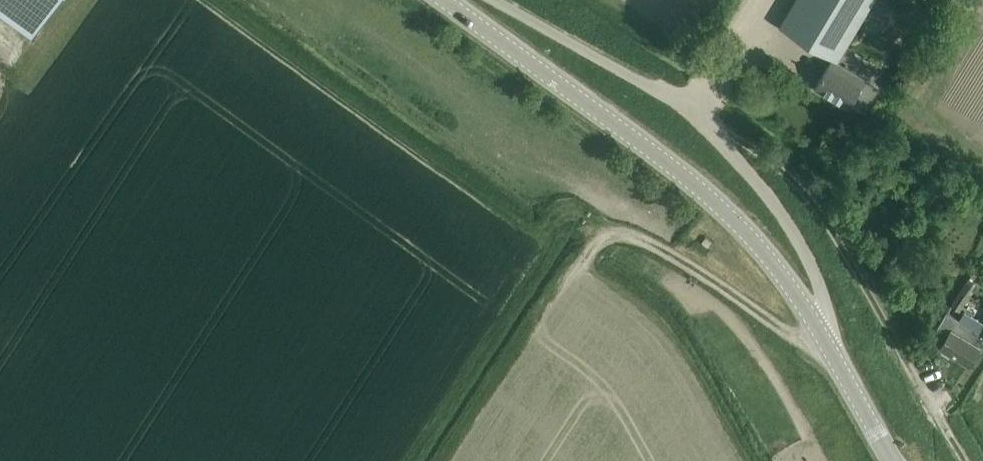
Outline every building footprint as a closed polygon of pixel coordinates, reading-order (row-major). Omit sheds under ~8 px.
[(35,30),(57,0),(0,0),(0,5),(35,30)] [(846,40),(870,0),(795,0),(781,24),(836,57),(846,40)] [(863,112),(878,87),(831,59),(814,87),(847,107),(849,103),(863,112)] [(967,364),(979,345),(973,342),(977,334),(955,320),(957,318),(946,311),(941,319),(931,335),(942,341),(939,346),(967,364)]
